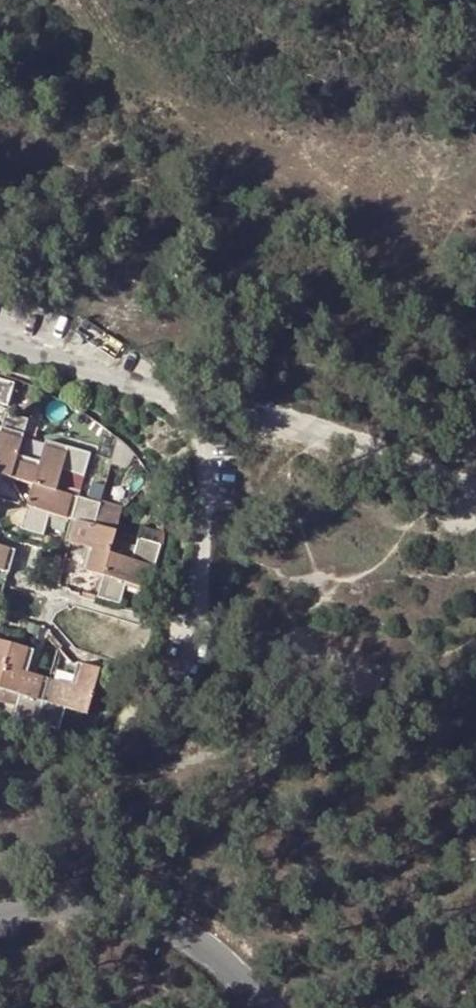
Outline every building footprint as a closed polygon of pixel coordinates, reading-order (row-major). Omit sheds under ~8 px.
[(8,407),(13,386),(0,382),(0,405),(8,407)] [(153,544),(138,540),(136,547),(132,563),(120,559),(110,556),(115,534),(93,527),(100,507),(55,493),(62,470),(83,476),(90,454),(46,442),(39,464),(17,458),(28,420),(7,414),(1,429),(0,429),(0,523),(27,509),(20,530),(42,537),(49,515),(70,521),(63,543),(87,550),(80,571),(103,578),(97,599),(119,607),(126,585),(146,591),(159,546),(153,544)] [(142,527),(138,540),(153,544),(157,531),(142,527)] [(120,559),(132,563),(136,547),(125,544),(120,559)] [(8,575),(15,552),(0,547),(0,572),(8,575)] [(21,698),(15,719),(59,731),(64,711),(86,717),(99,672),(78,666),(71,688),(55,683),(27,675),(34,653),(0,643),(0,692),(21,698)] [(55,683),(71,688),(78,666),(65,653),(55,683)]
